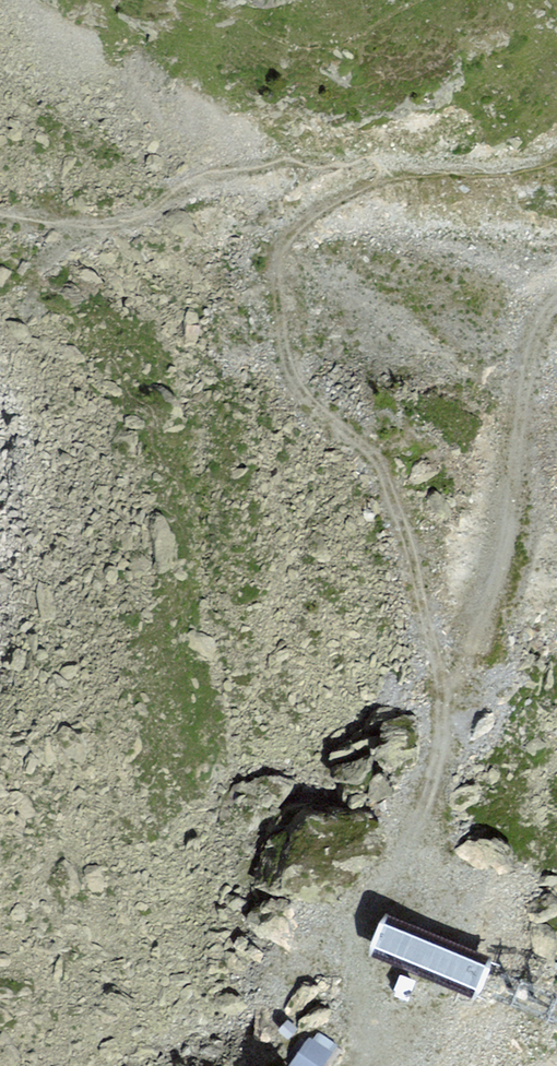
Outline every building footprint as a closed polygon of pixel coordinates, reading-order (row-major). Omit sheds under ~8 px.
[(488,961),(388,919),(373,954),(473,996),(488,961)] [(414,982),(400,977),(394,994),(407,999),(414,982)] [(280,1020),(270,1032),(282,1041),(291,1028),(280,1020)] [(293,1065),(321,1065),(330,1054),(311,1040),(293,1065)]
